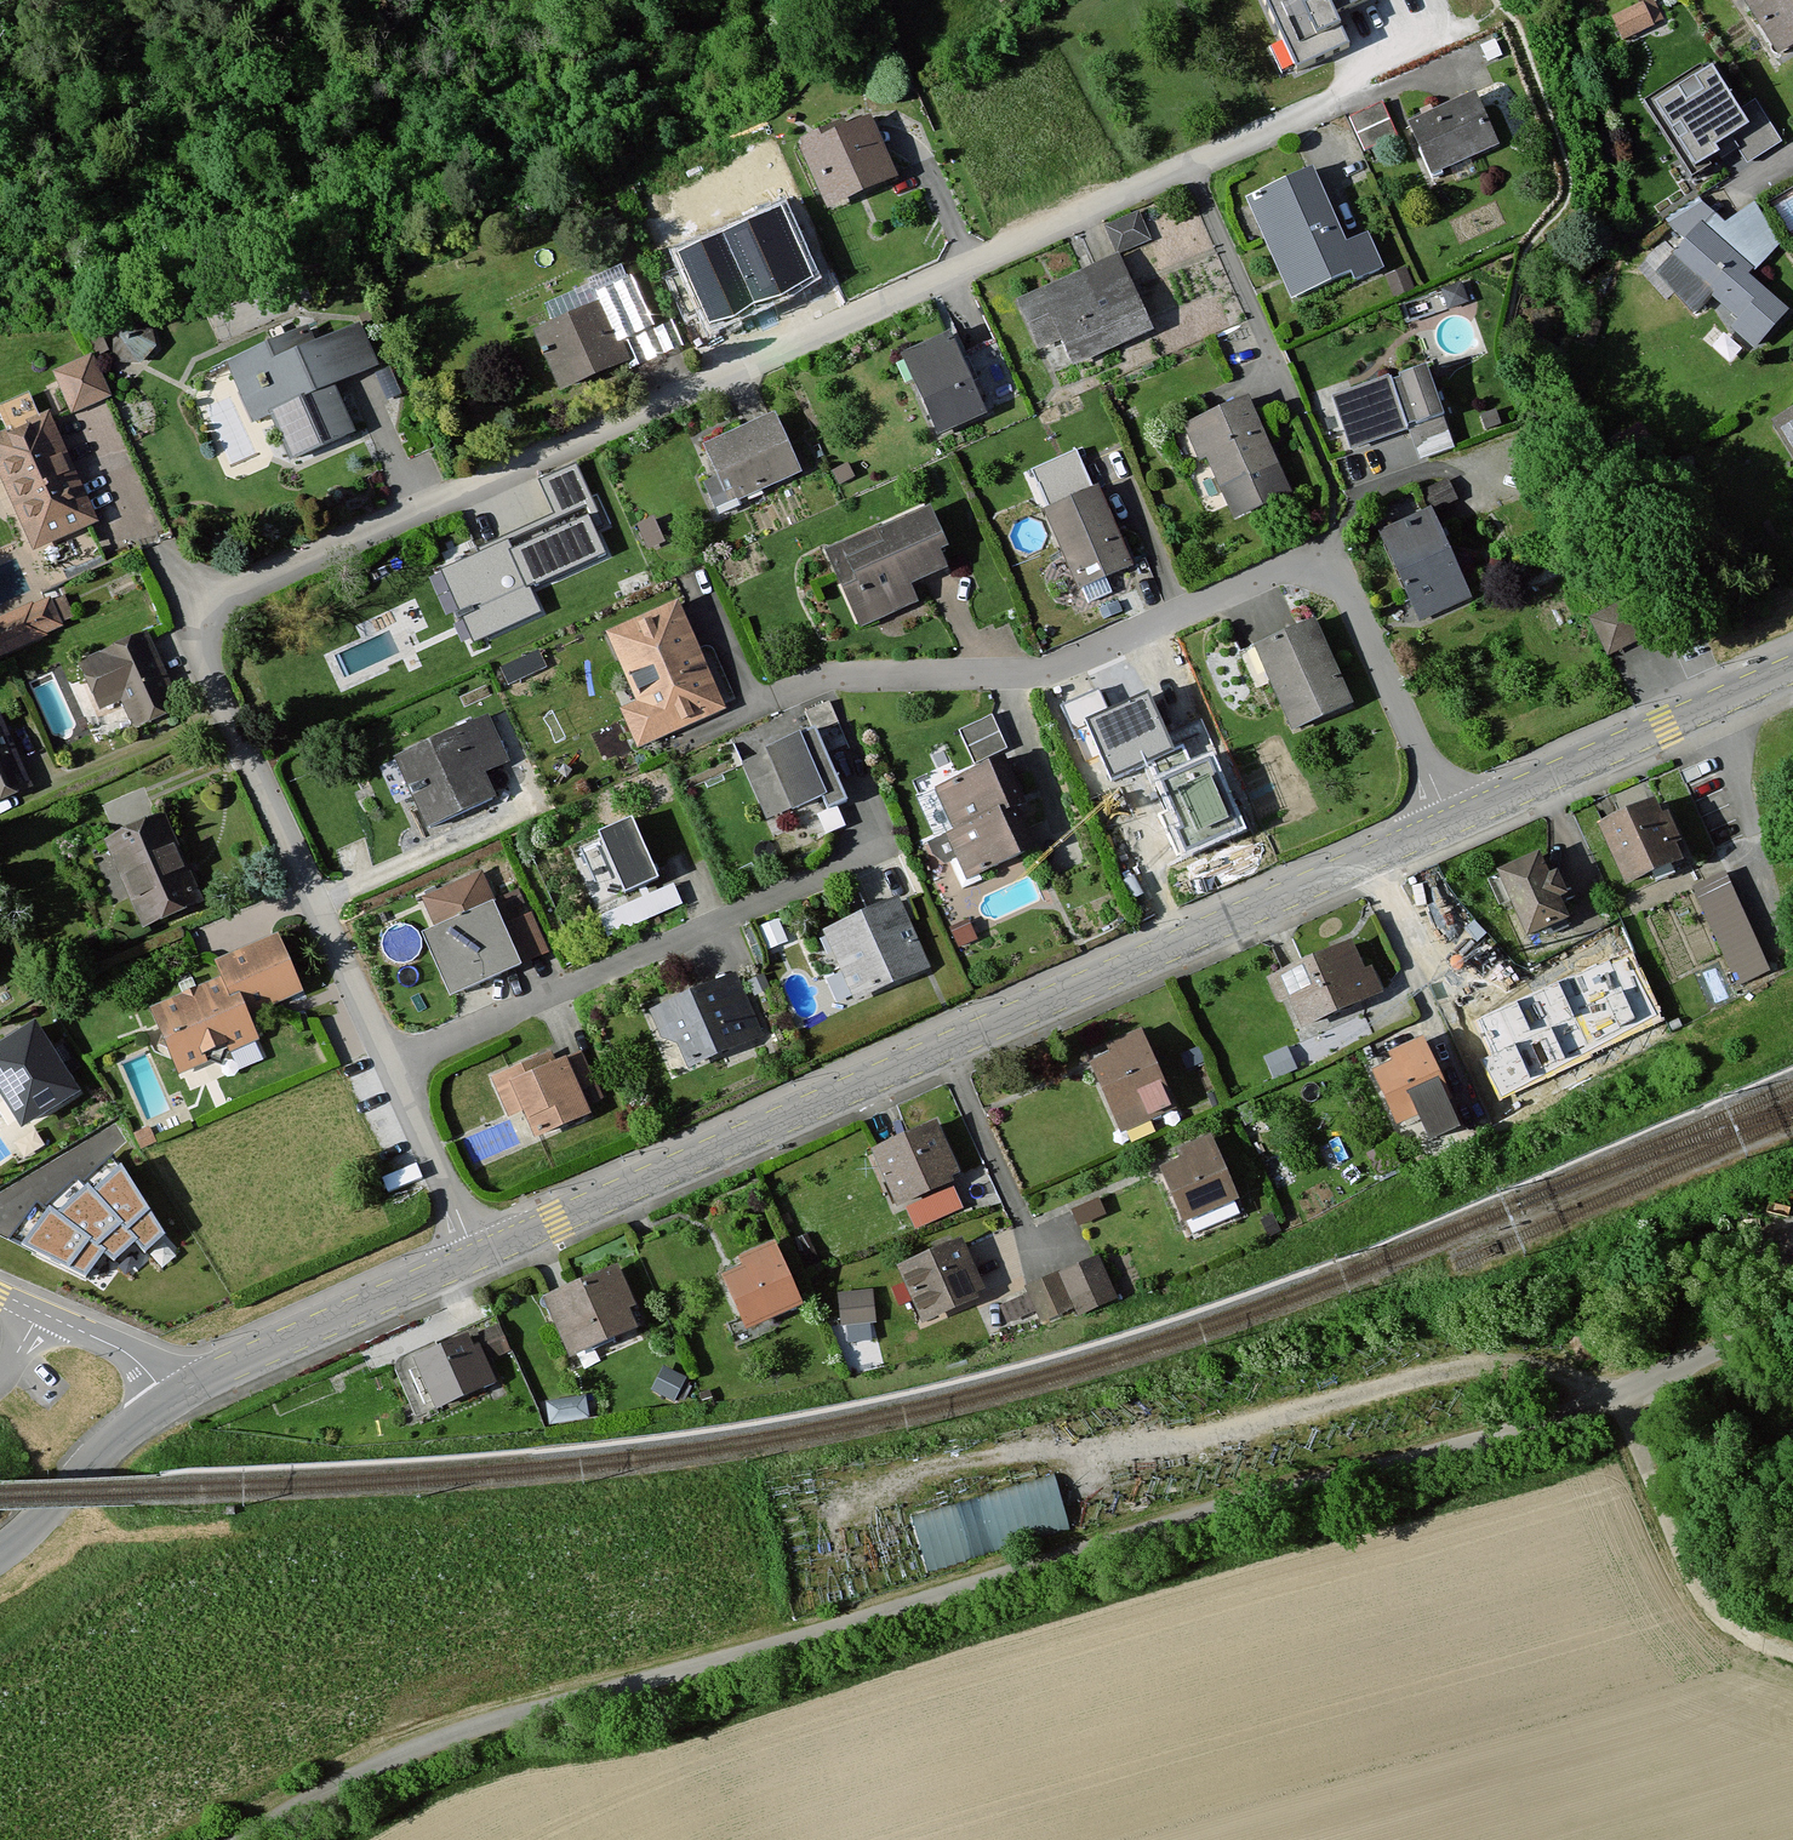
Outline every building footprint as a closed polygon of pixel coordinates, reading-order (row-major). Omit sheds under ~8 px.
[(1296,70),(1345,48),(1331,18),(1367,1),(1367,0),(1263,0),(1296,70)] [(1780,50),(1792,41),(1792,0),(1748,0),(1780,50)] [(1644,2),(1613,16),(1623,37),(1654,24),(1644,2)] [(1711,64),(1646,104),(1689,174),(1722,154),(1715,142),(1747,122),(1711,64)] [(1476,97),(1409,127),(1433,179),(1500,149),(1476,97)] [(1351,112),(1365,148),(1400,134),(1386,98),(1351,112)] [(829,130),(799,144),(829,210),(895,179),(869,121),(832,138),(829,130)] [(1310,165),(1243,192),(1286,295),(1352,267),(1356,277),(1383,266),(1365,225),(1339,235),(1310,165)] [(788,202),(676,252),(711,328),(822,278),(788,202)] [(1759,341),(1785,311),(1748,278),(1778,244),(1757,208),(1727,228),(1702,206),(1671,223),(1686,242),(1659,273),(1694,310),(1709,294),(1759,341)] [(1139,211),(1105,226),(1117,253),(1151,238),(1139,211)] [(1119,256),(1018,299),(1038,346),(1062,335),(1073,360),(1150,327),(1119,256)] [(584,280),(593,300),(598,298),(618,343),(650,329),(622,264),(584,280)] [(1414,287),(1406,268),(1387,275),(1395,294),(1414,287)] [(593,300),(531,328),(560,391),(627,361),(618,343),(598,298),(593,300)] [(286,336),(227,363),(253,420),(271,412),(293,461),(352,435),(331,388),(377,367),(358,325),(294,354),(286,336)] [(100,326),(101,359),(156,358),(156,326),(100,326)] [(950,333),(902,353),(937,430),(984,409),(950,333)] [(92,360),(58,375),(73,410),(108,395),(92,360)] [(1425,370),(1334,403),(1352,450),(1442,418),(1425,370)] [(1245,394),(1185,420),(1229,517),(1288,490),(1245,394)] [(0,438),(0,473),(34,547),(94,520),(49,420),(41,423),(29,396),(0,409),(0,418),(8,435),(0,438)] [(1496,410),(1481,415),(1486,428),(1500,423),(1496,410)] [(1773,424),(1792,455),(1792,411),(1773,424)] [(774,413),(704,444),(717,475),(704,481),(716,507),(800,470),(774,413)] [(553,514),(439,568),(472,636),(536,606),(526,586),(601,551),(584,516),(600,508),(575,456),(535,475),(553,514)] [(1448,479),(1421,491),(1429,508),(1455,496),(1448,479)] [(1096,481),(1038,506),(1071,580),(1128,555),(1096,481)] [(874,538),(827,557),(855,626),(916,601),(908,582),(951,565),(927,505),(870,528),(874,538)] [(1432,511),(1381,534),(1420,620),(1471,597),(1432,511)] [(654,517),(638,523),(648,547),(664,541),(654,517)] [(0,625),(0,655),(61,628),(60,625),(75,618),(66,600),(55,605),(53,601),(0,625)] [(1632,601),(1591,623),(1610,658),(1650,636),(1632,601)] [(677,610),(611,640),(641,708),(622,716),(636,746),(721,708),(677,610)] [(1314,618),(1256,643),(1293,727),(1350,702),(1314,618)] [(147,632),(78,660),(96,707),(124,696),(136,726),(178,710),(147,632)] [(539,650),(500,667),(508,684),(546,666),(539,650)] [(1149,693),(1087,720),(1112,779),(1146,765),(1184,855),(1246,828),(1213,752),(1192,761),(1184,744),(1173,748),(1149,693)] [(992,714),(959,730),(974,762),(1007,747),(992,714)] [(486,715),(396,757),(429,828),(493,798),(480,769),(506,757),(486,715)] [(27,786),(0,723),(0,798),(27,786)] [(815,734),(767,755),(792,812),(824,798),(828,809),(845,802),(815,734)] [(996,762),(937,788),(974,872),(1032,846),(996,762)] [(1603,820),(1629,879),(1677,858),(1652,799),(1603,820)] [(154,805),(95,830),(135,925),(194,900),(154,805)] [(633,823),(601,837),(626,894),(658,880),(633,823)] [(1564,915),(1538,855),(1501,871),(1528,931),(1564,915)] [(476,873),(422,897),(435,925),(422,932),(451,996),(518,966),(516,962),(501,928),(476,873)] [(1724,876),(1696,888),(1739,985),(1767,972),(1766,970),(1724,876)] [(673,886),(599,918),(608,938),(682,906),(673,886)] [(526,908),(518,890),(504,897),(512,914),(526,908)] [(897,904),(830,934),(859,999),(927,969),(897,904)] [(532,914),(501,928),(516,962),(547,948),(532,914)] [(970,923),(951,931),(958,947),(977,938),(970,923)] [(221,983),(152,1013),(179,1072),(254,1039),(245,1017),(300,993),(276,940),(214,967),(221,983)] [(1303,1022),(1372,991),(1349,942),(1281,972),(1303,1022)] [(1626,956),(1474,1020),(1492,1056),(1482,1062),(1502,1097),(1656,1013),(1626,956)] [(739,984),(661,1019),(667,1032),(681,1040),(692,1065),(761,1035),(739,984)] [(0,1044),(0,1087),(23,1124),(78,1089),(35,1022),(0,1044)] [(1090,1059),(1122,1129),(1169,1108),(1137,1037),(1090,1059)] [(1458,1123),(1425,1047),(1376,1068),(1399,1120),(1418,1112),(1429,1136),(1458,1123)] [(521,1069),(495,1081),(510,1115),(524,1109),(537,1137),(588,1114),(576,1089),(591,1083),(580,1058),(527,1082),(521,1069)] [(879,1151),(901,1199),(955,1174),(933,1127),(879,1151)] [(1234,1195),(1211,1145),(1163,1166),(1186,1217),(1234,1195)] [(163,1232),(122,1164),(94,1189),(136,1239),(145,1249),(163,1232)] [(136,1239),(94,1189),(87,1184),(58,1212),(104,1251),(114,1259),(136,1239)] [(1098,1198),(1073,1209),(1079,1223),(1104,1213),(1098,1198)] [(104,1251),(58,1212),(50,1207),(24,1244),(85,1274),(104,1251)] [(958,1242),(902,1266),(924,1317),(980,1292),(958,1242)] [(726,1273),(749,1324),(796,1302),(773,1251),(726,1273)] [(1099,1255),(1059,1272),(1073,1307),(1077,1314),(1118,1298),(1099,1255)] [(548,1298),(572,1352),(632,1325),(607,1271),(548,1298)] [(1059,1272),(1025,1287),(1042,1323),(1073,1307),(1059,1272)] [(872,1290),(841,1293),(844,1324),(875,1321),(872,1290)] [(499,1324),(478,1333),(489,1358),(509,1350),(499,1324)] [(417,1358),(436,1405),(492,1382),(477,1345),(470,1348),(465,1338),(417,1358)] [(684,1377),(663,1367),(653,1388),(674,1399),(684,1377)] [(588,1419),(583,1394),(543,1401),(547,1425),(588,1419)] [(1061,1473),(916,1508),(929,1562),(1074,1527),(1061,1473)]
